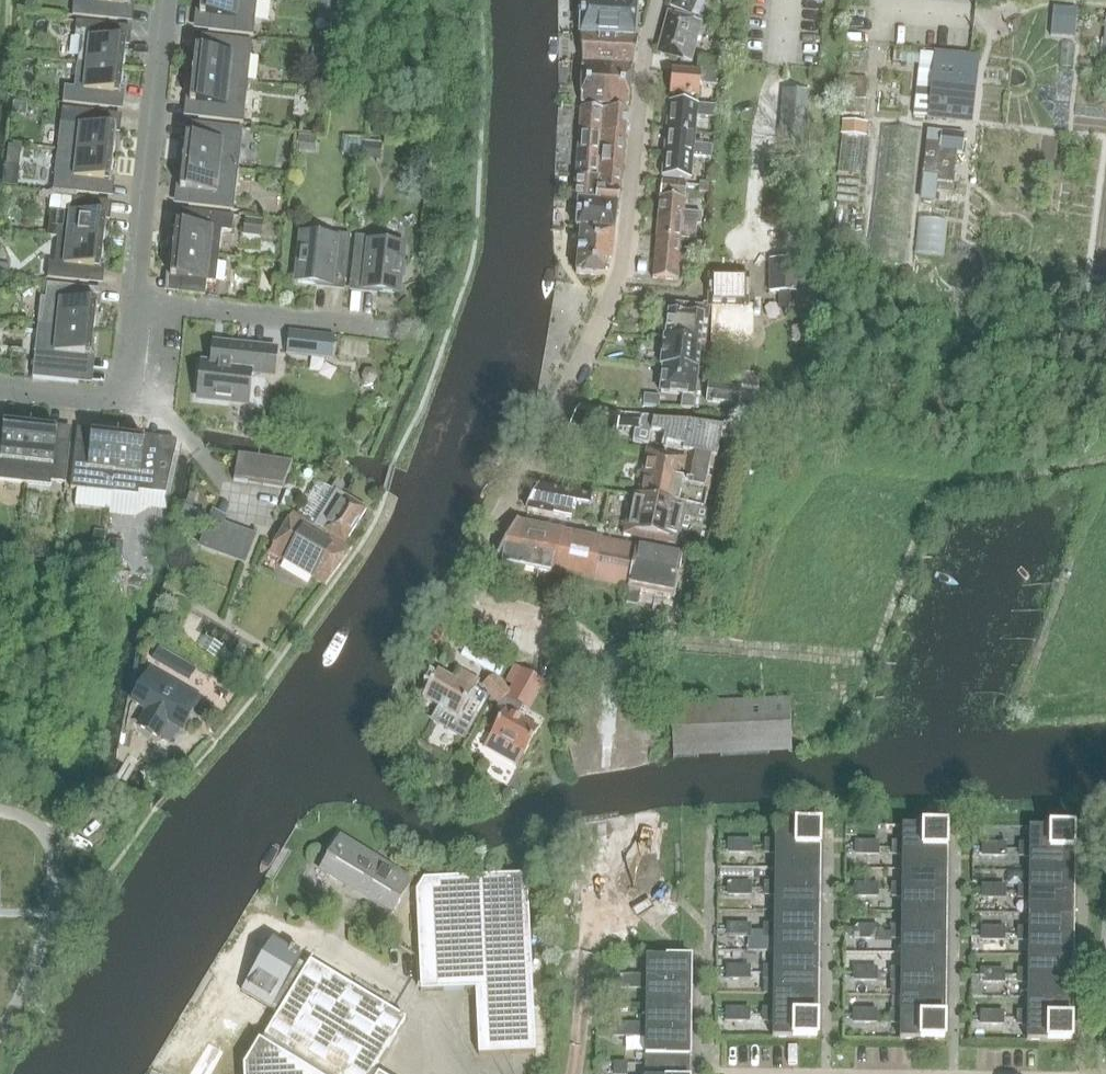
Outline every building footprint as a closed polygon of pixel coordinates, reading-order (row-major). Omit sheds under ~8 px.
[(72,16),(117,21),(119,6),(130,8),(130,0),(74,0),(72,16)] [(199,15),(210,17),(208,31),(253,36),(257,0),(201,0),(199,15)] [(637,0),(581,0),(580,35),(580,36),(633,37),(634,37),(636,16),(640,16),(638,4),(637,4),(637,0)] [(706,0),(673,0),(670,6),(690,15),(691,13),(698,16),(706,0)] [(320,3),(319,12),(339,14),(340,5),(320,3)] [(1054,8),(1051,37),(1075,40),(1078,10),(1054,8)] [(663,33),(696,42),(701,21),(668,13),(663,33)] [(80,38),(77,63),(123,68),(126,42),(103,39),(105,25),(76,22),(74,38),(80,38)] [(691,62),(696,42),(663,33),(657,54),(691,62)] [(252,41),(234,39),(207,36),(206,51),(195,50),(192,76),(248,82),(252,41)] [(580,36),(580,38),(582,62),(582,65),(632,65),(633,65),(638,37),(634,37),(633,37),(580,36)] [(326,49),(324,65),(334,66),(336,51),(326,49)] [(919,65),(913,116),(927,118),(942,119),(944,106),(970,108),(975,59),(934,55),(920,53),(920,56),(919,65)] [(700,72),(717,73),(718,60),(701,59),(700,72)] [(65,87),(63,103),(107,108),(109,94),(120,95),(123,68),(77,63),(74,88),(65,87)] [(580,103),(628,105),(632,65),(582,65),(581,88),(581,93),(580,103)] [(718,73),(717,73),(712,73),(700,72),(672,70),(669,94),(698,96),(699,84),(717,86),(718,73)] [(248,82),(192,76),(189,103),(200,104),(198,119),(243,123),(248,82)] [(842,114),(865,116),(867,78),(845,76),(842,114)] [(810,93),(783,90),(779,143),(805,146),(810,93)] [(669,102),(666,130),(694,133),(696,117),(710,119),(711,106),(697,105),(669,102)] [(12,115),(24,116),(25,104),(14,103),(12,115)] [(107,114),(62,108),(58,150),(113,156),(116,129),(105,128),(107,114)] [(605,110),(580,108),(579,131),(603,133),(605,110)] [(625,136),(625,135),(628,110),(607,108),(607,110),(605,110),(603,133),(602,135),(625,136)] [(838,172),(861,174),(866,124),(843,122),(838,172)] [(196,138),(185,137),(182,164),(238,170),(241,143),(222,141),(224,127),(198,124),(196,138)] [(873,257),(905,261),(919,130),(886,126),(873,257)] [(711,158),(712,146),(701,145),(693,144),(694,141),(694,133),(666,130),(664,153),(692,156),(692,157),(711,158)] [(603,133),(579,131),(577,154),(600,156),(601,144),(602,135),(603,133)] [(961,152),(963,135),(941,132),(940,145),(926,143),(923,175),(936,177),(936,181),(952,183),(956,151),(961,152)] [(297,135),(296,152),(314,154),(316,137),(297,135)] [(622,162),(625,136),(602,135),(601,144),(600,160),(622,162)] [(363,155),(380,157),(381,144),(364,142),(363,155)] [(52,191),(72,193),(98,196),(99,181),(110,183),(113,156),(58,150),(52,191)] [(692,156),(664,153),(662,177),(690,179),(692,157),(692,156)] [(600,160),(600,156),(577,154),(575,177),(598,178),(600,160)] [(619,192),(622,162),(600,160),(598,178),(596,191),(619,192)] [(238,170),(182,164),(179,190),(190,192),(188,206),(233,211),(238,170)] [(3,167),(1,187),(17,188),(19,168),(3,167)] [(933,200),(936,181),(936,177),(923,175),(920,198),(933,200)] [(574,201),(578,201),(618,205),(619,192),(596,191),(598,178),(575,177),(574,201)] [(686,184),(662,181),(660,196),(685,198),(686,184)] [(699,186),(699,192),(708,193),(709,182),(700,181),(699,186)] [(685,198),(660,196),(658,217),(701,220),(701,213),(684,211),(685,198)] [(69,212),(51,210),(48,237),(57,238),(103,243),(106,217),(96,216),(97,201),(71,198),(69,212)] [(614,232),(618,205),(578,201),(576,229),(580,229),(614,232)] [(232,232),(233,216),(188,211),(186,226),(176,224),(173,251),(218,256),(221,231),(232,232)] [(658,217),(656,237),(694,241),(696,224),(701,225),(701,220),(658,217)] [(262,221),(244,219),(242,236),(260,238),(262,221)] [(580,229),(576,274),(606,276),(607,264),(610,265),(614,232),(580,229)] [(317,279),(345,282),(350,235),(334,234),(333,239),(303,235),(301,252),(298,252),(296,265),(299,265),(297,281),(316,284),(317,279)] [(372,238),(355,236),(350,283),(379,286),(378,290),(397,293),(399,276),(401,276),(403,263),(400,263),(402,247),(371,243),(372,238)] [(694,241),(656,237),(655,251),(693,254),(694,241)] [(49,263),(47,279),(88,283),(90,269),(100,270),(103,243),(57,238),(55,263),(49,263)] [(180,279),(179,293),(205,296),(206,282),(215,283),(218,256),(173,251),(170,278),(180,279)] [(693,254),(655,251),(654,265),(692,268),(693,254)] [(768,293),(795,293),(795,306),(821,306),(821,274),(798,273),(798,260),(768,259),(768,293)] [(653,278),(677,280),(678,270),(692,272),(692,268),(654,265),(653,278)] [(748,275),(709,274),(708,304),(709,307),(711,307),(711,312),(710,345),(736,346),(743,344),(748,342),(752,336),(753,306),(748,306),(748,275)] [(87,288),(47,284),(45,299),(41,298),(38,325),(94,331),(96,304),(86,303),(87,288)] [(711,312),(711,307),(709,307),(708,304),(703,304),(703,306),(670,303),(669,312),(666,338),(664,338),(664,339),(700,343),(700,342),(706,343),(709,312),(711,312)] [(91,353),(94,331),(38,325),(34,366),(32,379),(77,383),(79,370),(80,356),(91,357),(91,353)] [(287,353),(331,359),(333,337),(290,332),(287,353)] [(661,366),(663,366),(697,370),(700,343),(664,339),(661,366)] [(211,341),(209,365),(202,365),(198,397),(244,402),(246,377),(251,377),(259,378),(263,347),(211,341)] [(663,366),(660,393),(686,395),(684,408),(693,408),(697,370),(663,366)] [(367,372),(363,378),(365,384),(372,385),(376,379),(373,373),(367,372)] [(740,387),(738,405),(755,407),(759,375),(742,374),(740,387)] [(738,405),(740,387),(731,386),(732,377),(721,376),(720,385),(709,383),(707,402),(738,405)] [(643,395),(642,406),(658,407),(659,396),(643,395)] [(619,415),(580,408),(570,426),(616,434),(617,427),(639,428),(641,416),(619,415)] [(651,432),(654,417),(641,416),(639,428),(651,432)] [(688,458),(715,464),(719,440),(727,441),(731,425),(689,419),(654,417),(651,432),(666,435),(664,448),(690,453),(688,458)] [(0,435),(0,480),(24,483),(30,428),(4,425),(3,435),(0,435)] [(66,483),(70,443),(56,441),(57,431),(30,428),(24,483),(50,486),(51,482),(66,483)] [(111,493),(118,437),(91,434),(90,445),(75,443),(70,488),(76,489),(111,493)] [(143,451),(144,440),(118,437),(111,493),(138,496),(138,491),(153,493),(164,494),(165,495),(174,454),(158,453),(143,451)] [(710,490),(691,486),(692,479),(683,477),(687,458),(647,450),(637,495),(693,507),(704,510),(708,491),(709,492),(710,490)] [(292,461),(238,453),(233,482),(282,489),(292,461)] [(687,458),(683,477),(692,479),(691,486),(710,490),(715,464),(688,458),(687,458)] [(367,510),(340,494),(349,480),(340,474),(331,489),(311,483),(294,512),(347,544),(367,510)] [(589,510),(592,495),(579,492),(541,484),(541,486),(536,494),(532,495),(529,500),(530,505),(528,509),(527,509),(527,510),(573,519),(575,508),(589,510)] [(693,507),(637,495),(631,494),(623,535),(677,546),(682,526),(688,527),(693,507)] [(184,507),(181,515),(180,520),(188,523),(190,518),(201,522),(205,514),(192,509),(184,507)] [(311,583),(313,579),(325,586),(352,547),(347,544),(294,512),(271,553),(286,562),(283,567),(311,583)] [(517,520),(494,563),(495,564),(496,563),(627,589),(632,567),(636,545),(519,522),(517,520)] [(247,564),(256,537),(211,522),(202,549),(247,564)] [(105,545),(106,532),(95,531),(93,544),(105,545)] [(129,549),(132,549),(128,573),(137,575),(136,577),(156,580),(161,536),(131,532),(129,549)] [(701,554),(703,543),(693,540),(690,551),(701,554)] [(629,589),(626,604),(638,606),(641,592),(674,598),(682,554),(636,545),(632,567),(627,589),(629,589)] [(107,572),(120,573),(122,560),(108,559),(107,572)] [(689,598),(680,596),(677,609),(686,611),(689,598)] [(469,646),(463,657),(502,676),(507,664),(469,646)] [(171,653),(164,665),(179,674),(186,662),(171,653)] [(441,707),(434,720),(464,737),(486,698),(474,691),(479,680),(460,670),(455,681),(437,671),(428,688),(427,686),(422,695),(424,696),(423,697),(441,707)] [(149,711),(140,727),(157,737),(166,721),(181,730),(190,714),(185,711),(194,695),(150,671),(132,702),(149,711)] [(495,675),(482,686),(497,703),(510,692),(495,675)] [(538,729),(521,719),(517,716),(522,707),(533,687),(518,678),(511,693),(510,692),(497,703),(498,704),(505,710),(490,736),(492,737),(488,745),(497,750),(496,754),(516,765),(522,754),(524,755),(538,729)] [(673,756),(673,757),(792,751),(792,750),(790,698),(671,704),(673,756)] [(819,825),(781,825),(774,825),(774,842),(765,841),(765,846),(818,847),(819,825)] [(893,843),(892,848),(946,849),(946,827),(901,826),(901,843),(893,843)] [(1019,844),(1019,850),(1073,851),(1073,828),(1028,828),(1028,845),(1019,844)] [(385,904),(394,909),(408,886),(399,881),(402,876),(346,843),(344,848),(334,842),(320,866),(329,871),(326,876),(382,909),(385,904)] [(818,847),(765,846),(765,853),(774,853),(774,867),(818,868),(818,847)] [(901,855),(901,869),(945,870),(946,849),(892,848),(892,855),(901,855)] [(1028,856),(1028,872),(1073,872),(1073,851),(1019,850),(1019,856),(1028,856)] [(818,868),(774,867),(774,883),(765,883),(765,889),(818,889),(818,868)] [(892,885),(892,890),(945,891),(945,870),(901,869),(901,885),(892,885)] [(1019,886),(1019,892),(1072,893),(1073,872),(1028,872),(1028,886),(1019,886)] [(416,892),(416,901),(420,992),(475,989),(478,1055),(535,1053),(527,876),(423,880),(416,892)] [(818,889),(765,889),(765,895),(774,895),(773,910),(818,911),(818,889)] [(901,897),(900,911),(945,912),(945,891),(892,890),(892,897),(901,897)] [(1028,898),(1028,914),(1072,914),(1072,893),(1019,892),(1019,898),(1028,898)] [(818,911),(773,910),(773,925),(764,925),(764,931),(817,932),(818,911)] [(891,927),(891,932),(945,933),(945,912),(900,911),(900,927),(891,927)] [(1019,929),(1019,933),(1072,934),(1072,914),(1028,914),(1027,929),(1019,929)] [(748,937),(748,952),(773,953),(773,937),(764,937),(764,931),(750,931),(749,937),(748,937)] [(817,932),(764,931),(764,937),(773,937),(773,953),(817,953),(817,932)] [(900,939),(900,954),(945,955),(945,933),(891,932),(891,939),(900,939)] [(1027,941),(1027,956),(1072,957),(1072,934),(1019,933),(1018,940),(1027,941)] [(273,939),(241,992),(271,1011),(272,1010),(278,1014),(299,980),(300,978),(307,966),(301,962),(304,958),(273,939)] [(817,953),(773,953),(773,968),(764,968),(764,973),(817,974),(817,953)] [(891,969),(891,975),(944,976),(945,955),(900,954),(900,969),(891,969)] [(1018,971),(1018,977),(1071,978),(1072,957),(1027,956),(1027,971),(1018,971)] [(690,958),(646,957),(645,977),(616,976),(615,982),(690,982),(690,958)] [(243,1067),(243,1073),(375,1073),(373,1073),(406,1018),(405,1018),(310,962),(307,966),(300,978),(299,980),(278,1014),(270,1028),(261,1043),(258,1042),(243,1067)] [(817,974),(764,973),(764,979),(772,979),(772,994),(817,995),(817,974)] [(900,981),(899,996),(944,997),(944,976),(891,975),(891,981),(900,981)] [(1027,983),(1027,998),(1071,999),(1071,978),(1018,977),(1018,982),(1027,983)] [(690,982),(615,982),(615,988),(645,989),(645,1006),(690,1007),(690,982)] [(817,995),(772,994),(772,1010),(763,1010),(763,1015),(816,1016),(817,995)] [(891,1011),(890,1017),(944,1018),(944,997),(899,996),(899,1011),(891,1011)] [(1018,1013),(1018,1019),(1071,1020),(1071,999),(1027,998),(1027,1013),(1018,1013)] [(690,1007),(645,1006),(645,1025),(615,1024),(615,1030),(689,1031),(690,1007)] [(816,1016),(763,1015),(763,1021),(772,1021),(772,1038),(816,1038),(816,1016)] [(899,1039),(944,1040),(944,1018),(890,1017),(890,1023),(899,1023),(899,1039)] [(1026,1025),(1026,1041),(1071,1042),(1071,1020),(1018,1019),(1017,1024),(1026,1025)] [(615,1030),(615,1036),(645,1037),(644,1055),(660,1055),(660,1067),(670,1067),(669,1073),(689,1073),(689,1031),(615,1030)] [(670,1067),(660,1067),(660,1055),(644,1055),(644,1073),(669,1073),(670,1067)] [(614,1073),(629,1073),(629,1064),(615,1064),(614,1073)]
